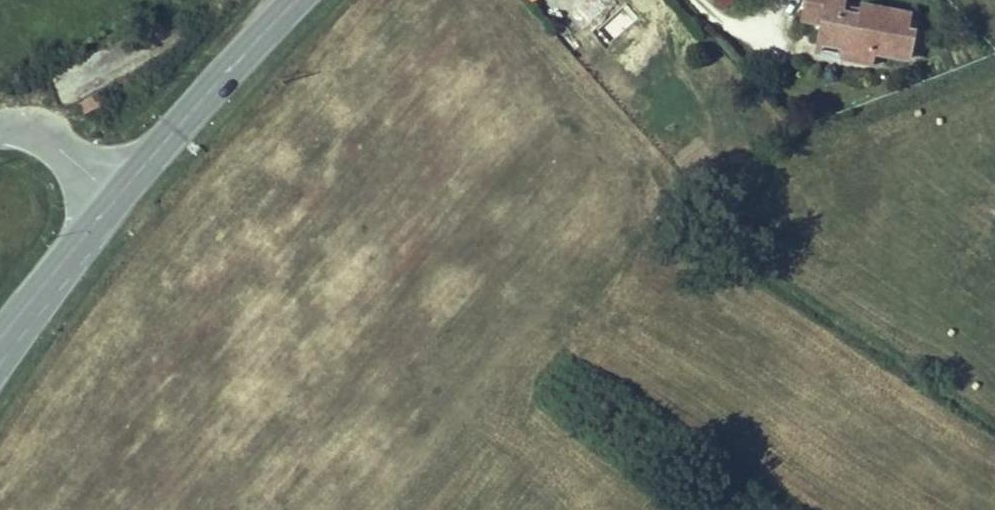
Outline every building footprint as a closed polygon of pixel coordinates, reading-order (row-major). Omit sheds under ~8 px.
[(599,0),(582,0),(566,14),(581,30),(605,7),(599,0)] [(730,3),(728,0),(716,0),(724,9),(730,3)] [(820,24),(817,42),(842,45),(842,55),(871,62),(873,52),(908,58),(913,30),(906,28),(909,13),(861,4),(860,9),(859,14),(841,11),(842,5),(843,0),(804,0),(801,15),(821,19),(820,24)] [(841,11),(859,14),(860,9),(842,5),(841,11)] [(619,24),(605,7),(581,30),(596,45),(619,24)] [(800,20),(820,24),(821,19),(801,15),(800,20)]
